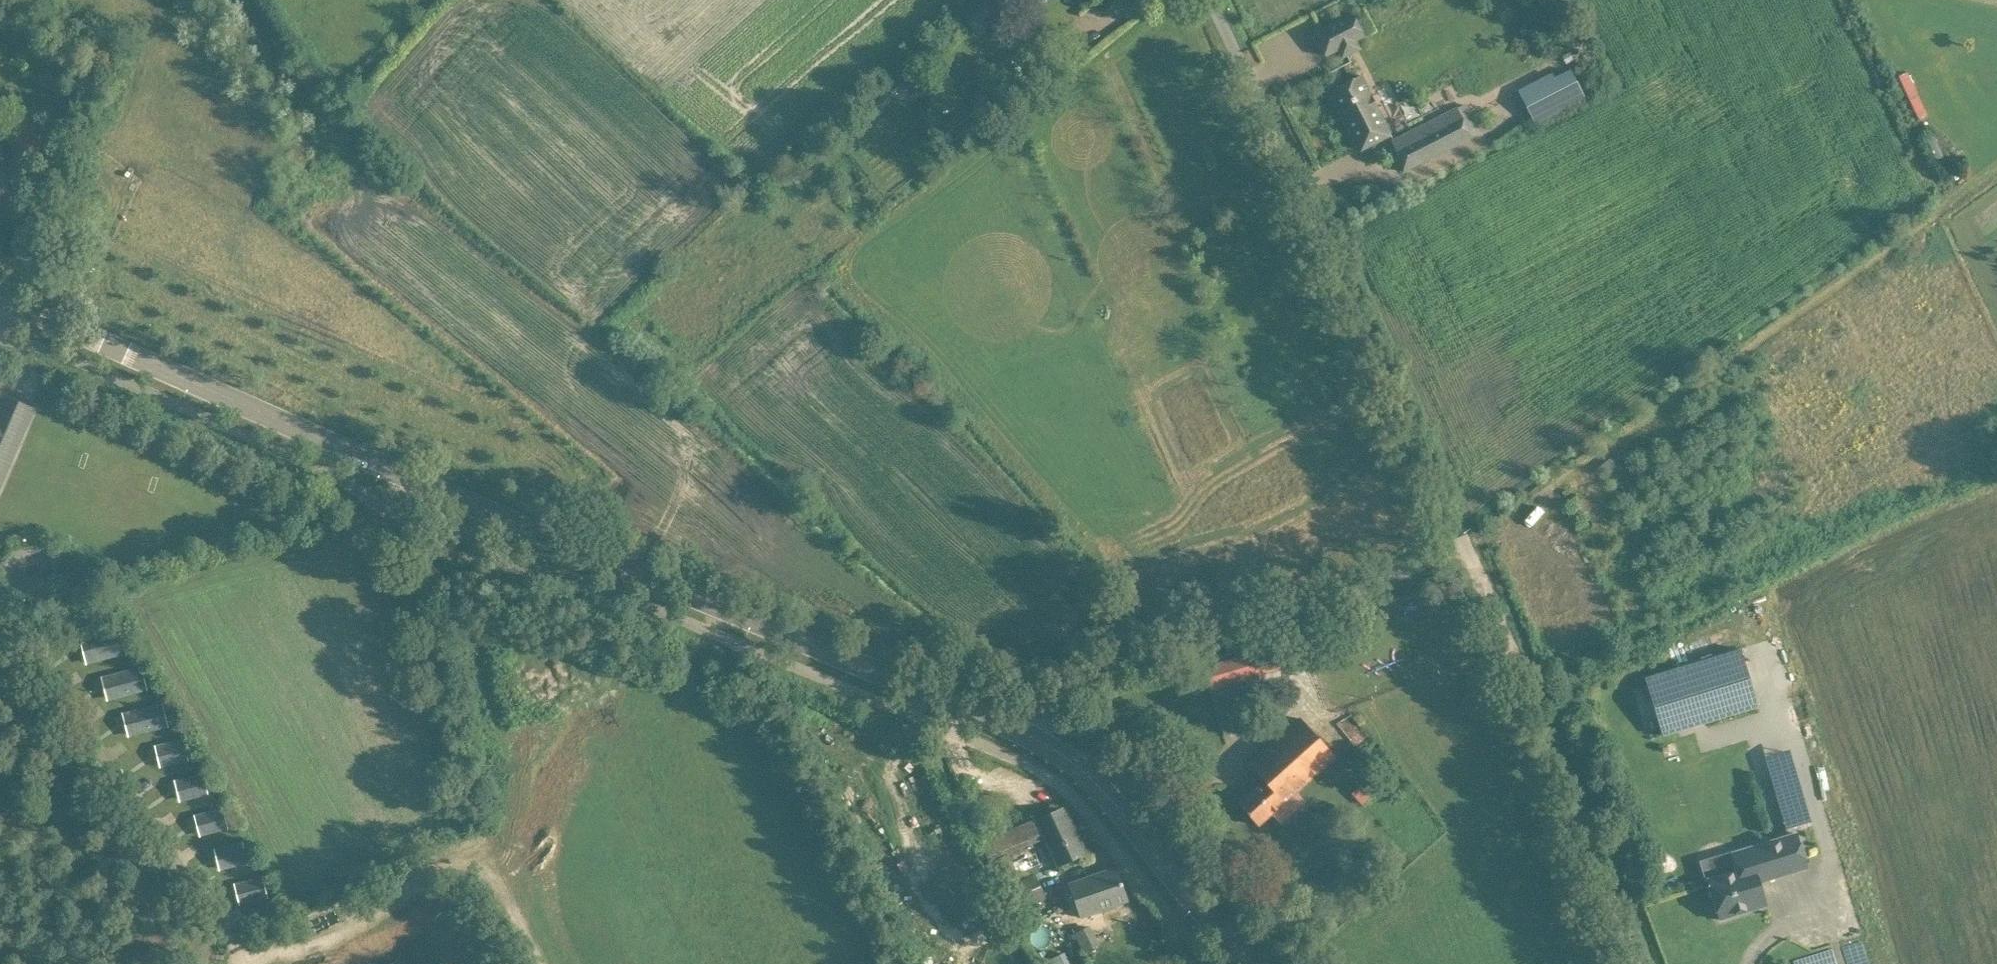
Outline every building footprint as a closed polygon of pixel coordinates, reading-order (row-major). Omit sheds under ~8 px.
[(997,19),(1015,3),(1011,0),(981,0),(997,19)] [(1356,41),(1365,36),(1353,14),(1314,33),(1326,56),(1338,50),(1342,58),(1360,49),(1356,41)] [(1569,53),(1562,56),(1566,63),(1573,59),(1569,53)] [(1905,69),(1895,74),(1916,118),(1926,113),(1905,69)] [(1535,123),(1568,106),(1552,74),(1519,91),(1535,123)] [(907,75),(898,83),(908,96),(918,88),(907,75)] [(1391,133),(1361,75),(1329,92),(1358,150),(1391,133)] [(1403,172),(1472,136),(1458,108),(1430,122),(1434,129),(1392,150),(1403,172)] [(1925,139),(1934,159),(1942,155),(1933,136),(1925,139)] [(94,661),(125,653),(119,629),(88,638),(94,661)] [(1284,644),(1265,650),(1269,662),(1271,671),(1290,665),(1284,644)] [(1758,706),(1741,649),(1645,678),(1662,735),(1758,706)] [(1205,667),(1212,689),(1236,682),(1233,673),(1269,662),(1265,650),(1205,667)] [(110,677),(115,697),(146,689),(141,669),(110,677)] [(136,733),(167,725),(162,705),(131,713),(136,733)] [(1239,804),(1258,825),(1335,756),(1301,718),(1250,765),(1264,781),(1239,804)] [(167,764),(187,759),(183,741),(163,746),(167,764)] [(183,780),(187,798),(207,793),(202,775),(183,780)] [(1086,855),(1066,806),(1042,816),(1062,865),(1086,855)] [(202,815),(207,833),(227,827),(222,810),(202,815)] [(1009,854),(1041,841),(1033,820),(980,842),(995,878),(998,877),(1015,912),(1046,898),(1035,874),(1021,880),(1009,854)] [(1767,905),(1760,882),(1808,867),(1797,833),(1731,853),(1736,870),(1707,879),(1712,897),(1708,901),(1711,910),(1716,911),(1719,919),(1767,905)] [(227,867),(247,862),(242,844),(223,849),(227,867)] [(1116,867),(1068,884),(1080,918),(1128,900),(1116,867)] [(247,901),(266,896),(262,879),(242,884),(247,901)] [(1065,954),(1043,963),(1069,963),(1065,954)]
